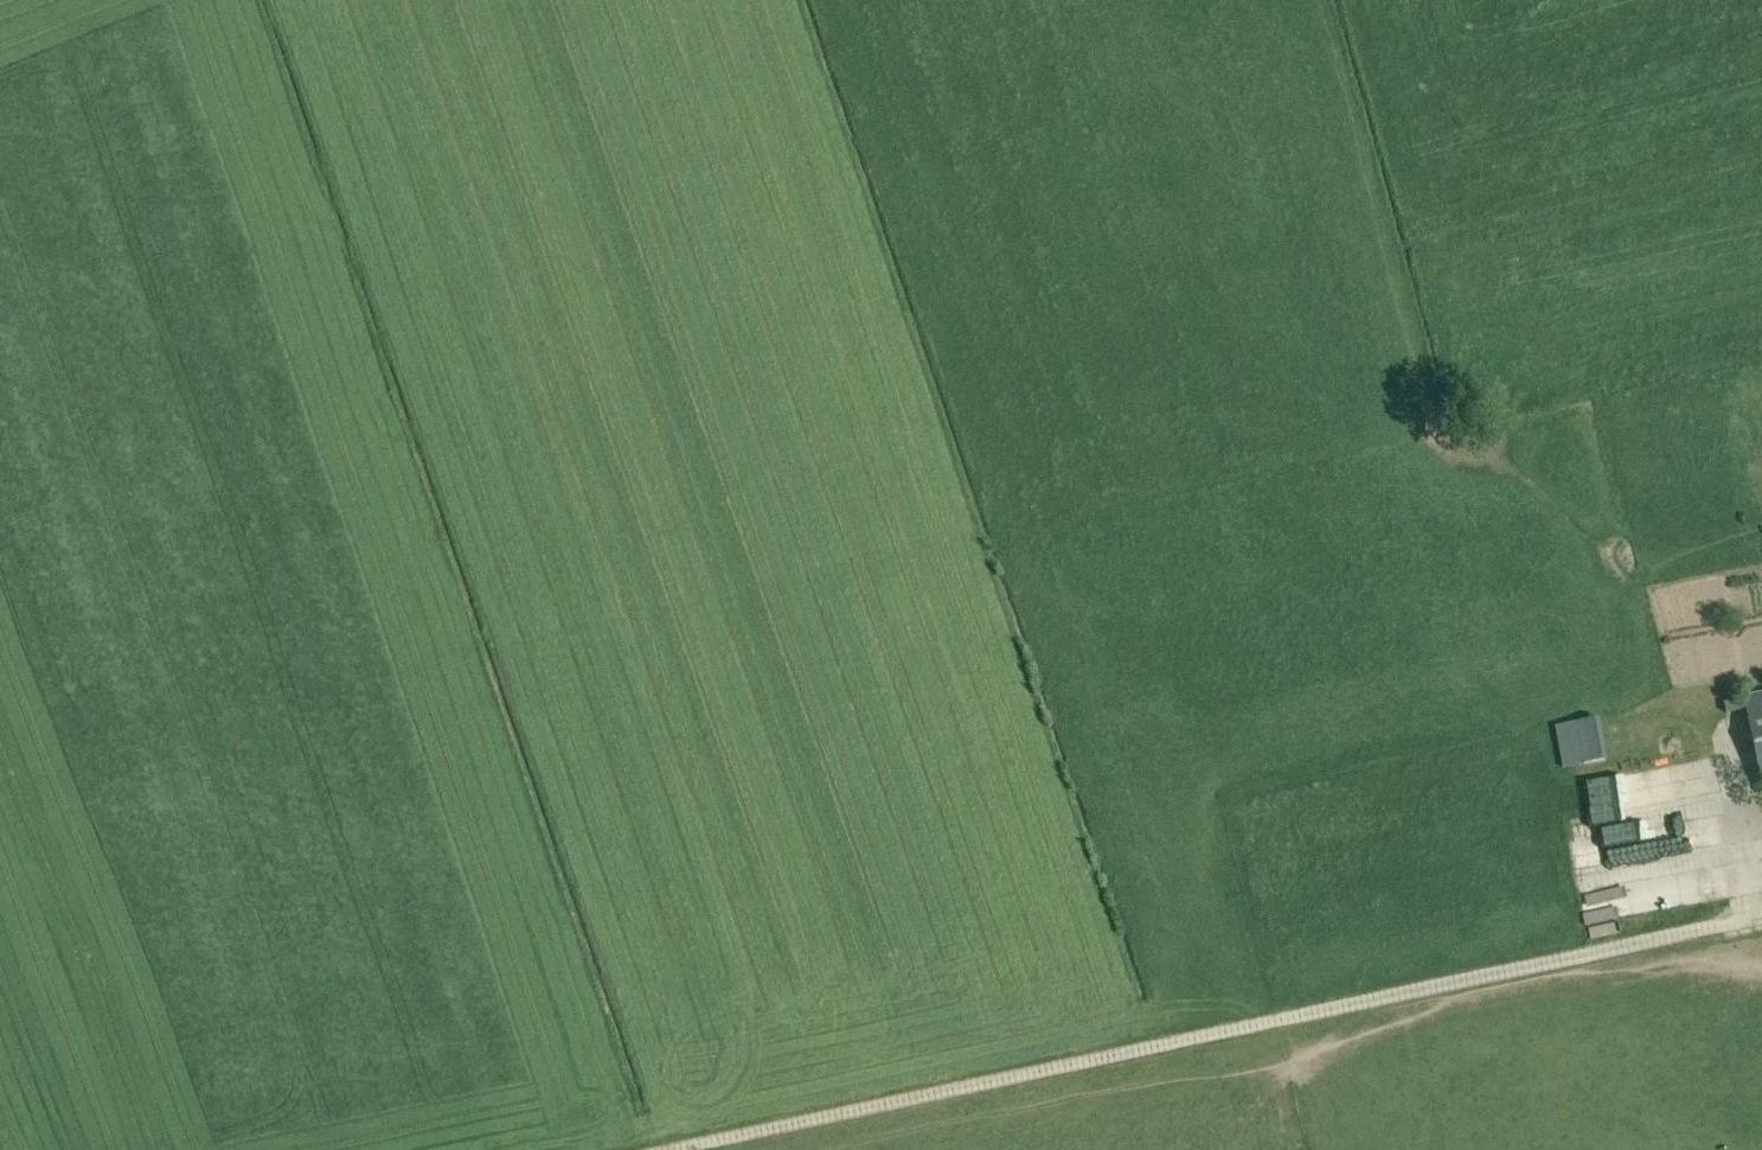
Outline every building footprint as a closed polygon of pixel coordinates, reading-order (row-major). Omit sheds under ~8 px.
[(1761,796),(1761,692),(1742,696),(1761,796)]
